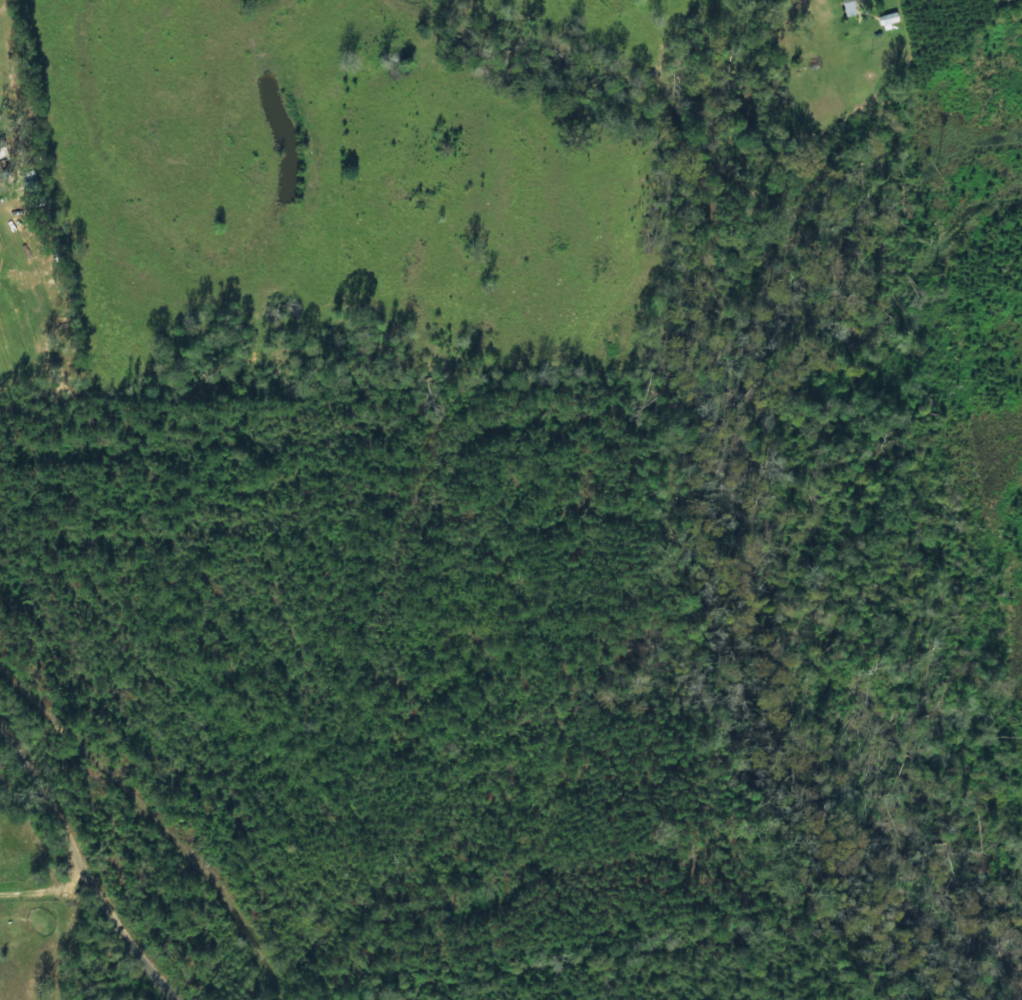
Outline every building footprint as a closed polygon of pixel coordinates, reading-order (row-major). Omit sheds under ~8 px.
[(842,3),(845,16),(856,14),(853,0),(842,3)] [(901,24),(897,11),(878,16),(882,29),(901,24)] [(13,161),(7,134),(0,135),(0,163),(13,161)]
